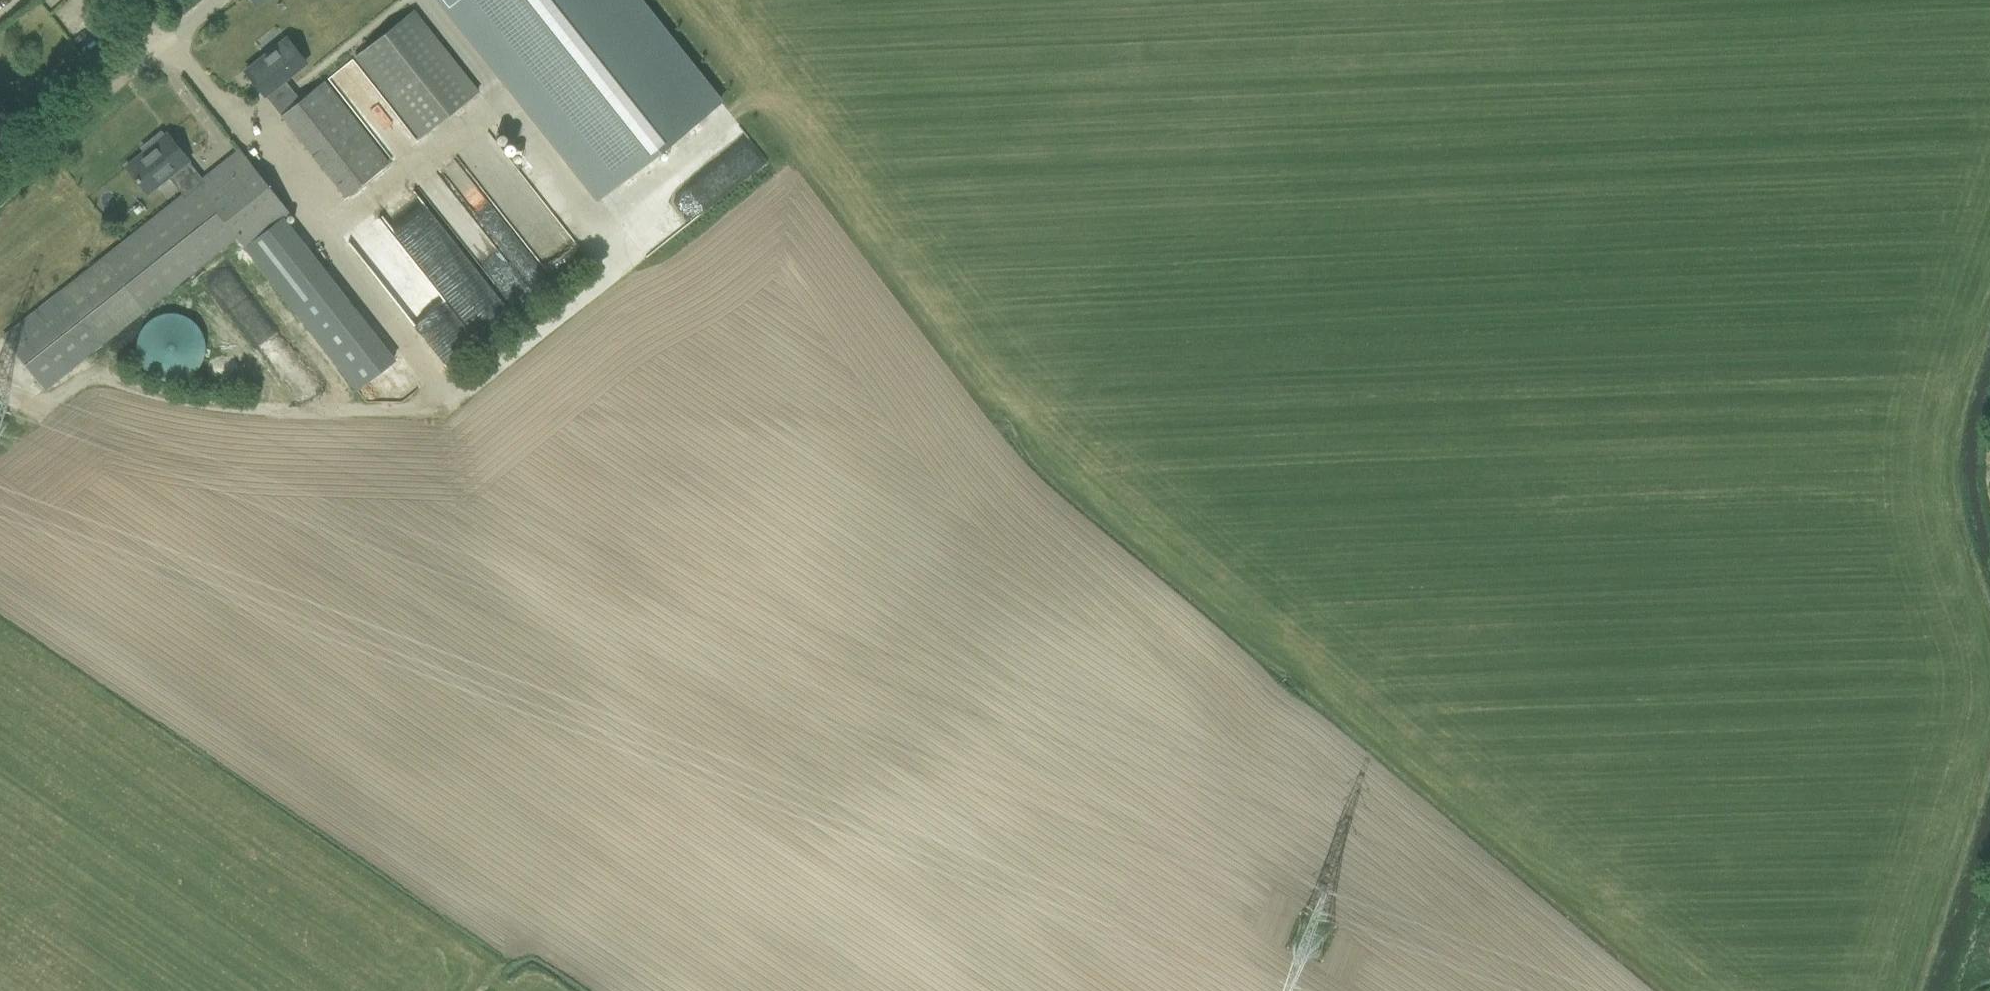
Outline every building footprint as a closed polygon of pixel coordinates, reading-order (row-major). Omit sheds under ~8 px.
[(597,200),(722,100),(643,0),(437,0),(597,200)] [(478,89),(414,9),(354,56),(418,137),(478,89)] [(306,62),(287,38),(246,71),(265,95),(306,62)] [(385,160),(338,99),(325,82),(282,115),(342,193),(385,160)] [(144,152),(126,166),(147,192),(168,175),(183,194),(197,182),(183,164),(188,160),(167,134),(165,136),(161,131),(148,141),(152,146),(144,152)] [(465,168),(520,246),(553,223),(497,145),(465,168)] [(183,194),(61,291),(4,337),(43,385),(100,340),(233,234),(292,308),(330,278),(279,215),(287,209),(279,198),(269,185),(239,149),(203,178),(197,182),(183,194)] [(421,205),(396,231),(381,217),(378,221),(412,252),(434,227),(440,232),(445,227),(421,205)] [(197,358),(197,357),(197,352),(194,344),(191,338),(188,334),(184,330),(178,327),(171,325),(166,324),(159,324),(152,326),(145,329),(141,333),(137,337),(133,345),(131,351),(131,355),(131,362),(132,368),(135,373),(139,379),(144,384),(149,387),(156,390),(161,390),(170,390),(176,388),(180,386),(187,381),(191,376),(194,371),(196,366),(197,358)]
